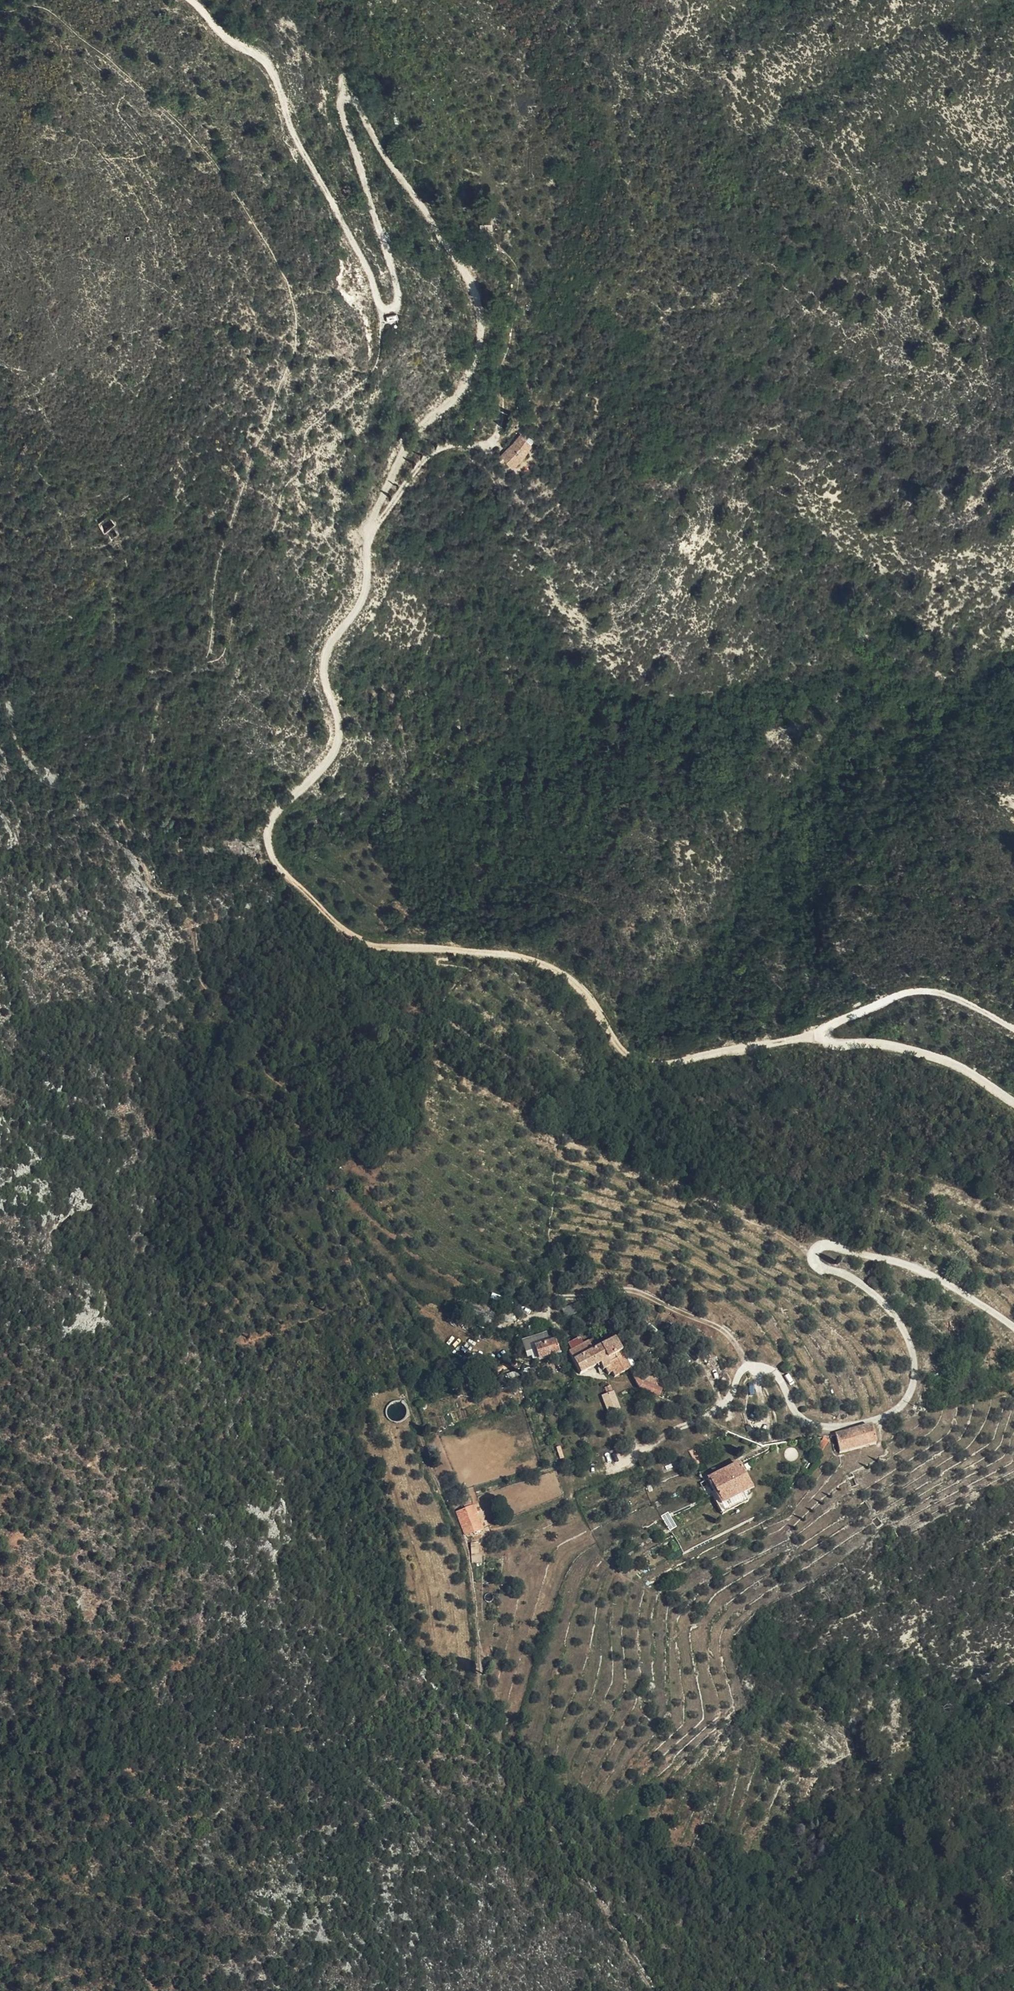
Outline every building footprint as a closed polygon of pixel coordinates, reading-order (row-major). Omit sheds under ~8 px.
[(524,435),(504,455),(515,463),(533,442),(524,435)] [(107,517),(103,512),(97,520),(111,539),(119,534),(115,527),(118,525),(110,515),(107,517)] [(613,1374),(628,1366),(629,1365),(623,1356),(627,1354),(623,1349),(621,1350),(612,1335),(599,1342),(609,1362),(603,1366),(605,1370),(609,1368),(613,1374)] [(534,1347),(538,1359),(560,1352),(555,1339),(534,1347)] [(588,1349),(597,1363),(600,1367),(603,1366),(609,1362),(599,1342),(588,1349)] [(586,1345),(570,1352),(581,1371),(597,1363),(588,1349),(586,1345)] [(637,1362),(634,1365),(641,1378),(645,1380),(649,1373),(648,1372),(646,1374),(637,1362)] [(636,1381),(656,1391),(659,1387),(645,1380),(641,1378),(634,1365),(632,1363),(629,1365),(628,1366),(636,1381)] [(645,1380),(659,1387),(663,1380),(649,1373),(645,1380)] [(606,1410),(619,1407),(615,1390),(602,1394),(606,1410)] [(403,1404),(388,1404),(388,1419),(403,1419),(403,1404)] [(877,1445),(872,1428),(831,1439),(835,1456),(877,1445)] [(704,1482),(710,1495),(714,1493),(720,1505),(742,1495),(750,1491),(743,1479),(746,1477),(740,1463),(727,1471),(704,1482)] [(714,1493),(710,1495),(722,1519),(748,1507),(742,1495),(720,1505),(714,1493)] [(464,1507),(472,1533),(483,1530),(475,1503),(464,1507)] [(458,1509),(466,1535),(472,1533),(464,1507),(458,1509)] [(464,1535),(466,1535),(458,1509),(456,1509),(464,1535)]
